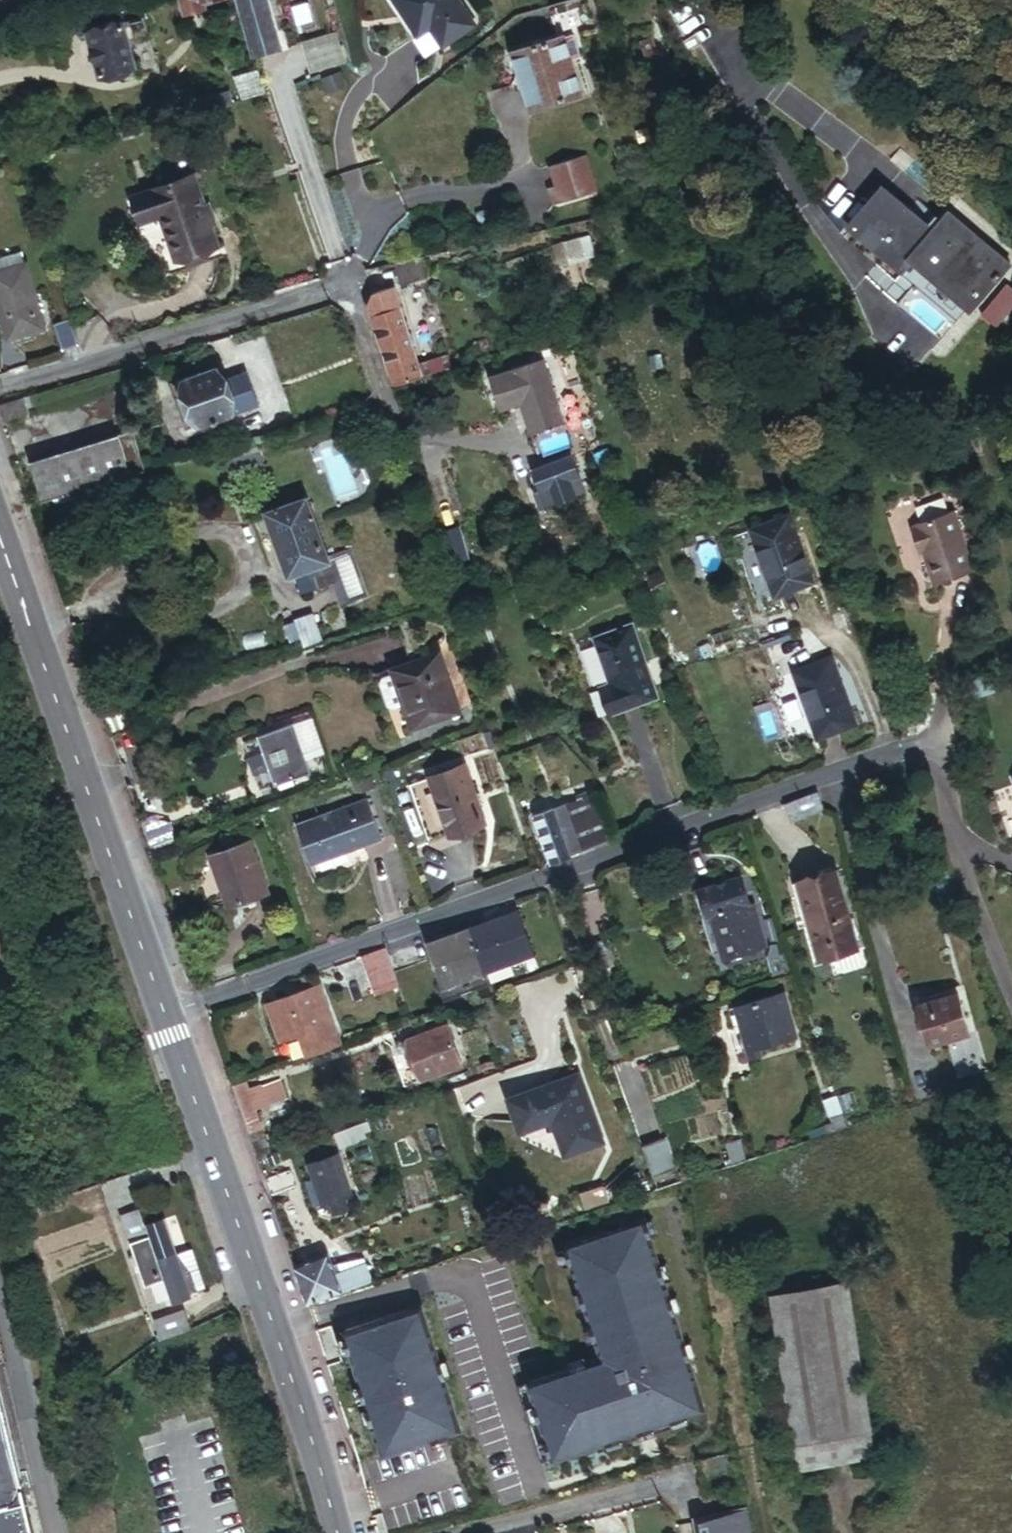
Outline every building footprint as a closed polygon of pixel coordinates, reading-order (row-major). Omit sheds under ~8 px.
[(183,16),(202,11),(200,6),(220,0),(179,0),(183,16)] [(251,59),(281,50),(267,0),(235,0),(251,59)] [(461,0),(390,0),(417,42),(429,33),(442,50),(478,26),(461,0)] [(148,41),(142,18),(87,33),(99,77),(134,68),(128,46),(148,41)] [(335,33),(300,42),(310,77),(345,65),(335,33)] [(563,38),(516,53),(535,110),(581,95),(570,61),(563,40),(563,38)] [(570,38),(563,40),(570,61),(577,59),(570,38)] [(346,88),(340,72),(320,80),(326,95),(346,88)] [(598,191),(587,154),(549,164),(555,184),(547,187),(553,204),(598,191)] [(194,178),(140,193),(148,218),(159,215),(176,272),(217,260),(194,178)] [(949,211),(934,228),(881,184),(846,226),(905,276),(914,266),(971,314),(1011,265),(1011,264),(949,211)] [(148,218),(140,193),(132,196),(139,221),(148,218)] [(552,247),(557,267),(591,259),(586,239),(552,247)] [(0,260),(0,274),(21,268),(17,255),(0,260)] [(5,347),(42,336),(22,268),(21,268),(0,274),(0,328),(5,347)] [(393,288),(372,296),(365,308),(392,387),(417,379),(413,364),(393,288)] [(59,334),(65,356),(80,351),(74,330),(59,334)] [(445,355),(413,364),(417,379),(449,369),(445,355)] [(561,425),(538,360),(510,370),(509,373),(487,380),(499,412),(520,404),(531,435),(561,425)] [(239,413),(228,379),(217,382),(213,369),(181,379),(195,426),(239,413)] [(24,415),(22,409),(33,405),(31,396),(0,406),(0,423),(24,415)] [(141,474),(129,433),(113,438),(125,478),(141,474)] [(125,478),(113,438),(26,464),(37,504),(125,478)] [(575,498),(570,482),(579,479),(572,458),(534,473),(540,491),(535,493),(540,510),(575,498)] [(584,494),(579,479),(570,482),(575,498),(584,494)] [(301,502),(263,515),(284,578),(289,576),(296,597),(330,584),(322,562),(301,502)] [(981,576),(968,517),(923,527),(928,546),(937,544),(946,584),(981,576)] [(786,519),(749,532),(772,598),(810,585),(786,519)] [(467,558),(457,530),(444,534),(453,563),(467,558)] [(341,555),(322,562),(330,584),(339,609),(358,602),(341,555)] [(656,701),(630,625),(592,638),(609,685),(601,688),(610,716),(656,701)] [(439,654),(391,670),(393,675),(404,707),(412,732),(459,716),(439,654)] [(830,661),(793,674),(815,735),(852,722),(830,661)] [(404,707),(393,675),(383,679),(381,684),(388,707),(394,710),(404,707)] [(308,721),(287,729),(300,765),(321,757),(308,721)] [(287,729),(254,740),(271,788),(304,776),(300,765),(287,729)] [(461,767),(428,778),(448,838),(481,827),(461,767)] [(576,795),(578,801),(582,813),(588,811),(592,810),(586,792),(576,795)] [(992,807),(1011,847),(1011,796),(992,807)] [(367,801),(296,825),(310,866),(381,841),(367,801)] [(582,813),(578,801),(532,817),(547,864),(600,847),(588,811),(582,813)] [(166,829),(140,838),(145,853),(171,844),(166,829)] [(247,846),(206,859),(223,910),(264,896),(247,846)] [(831,874),(793,885),(813,963),(853,953),(831,874)] [(700,922),(707,921),(739,911),(733,884),(692,893),(700,922)] [(762,952),(757,928),(744,931),(739,911),(707,921),(718,963),(720,962),(722,970),(731,967),(730,961),(762,952)] [(517,916),(426,947),(441,991),(484,976),(532,960),(517,916)] [(383,951),(359,959),(369,988),(385,983),(388,993),(396,990),(383,951)] [(441,991),(434,993),(439,1005),(488,988),(484,976),(441,991)] [(385,983),(369,988),(372,998),(388,993),(385,983)] [(265,1006),(266,1010),(291,1001),(294,1000),(297,1000),(299,1001),(301,1004),(302,1007),(319,1002),(316,989),(265,1006)] [(954,997),(912,1008),(921,1049),(963,1038),(954,997)] [(335,1049),(319,1002),(302,1007),(301,1004),(299,1001),(297,1000),(294,1000),(291,1001),(266,1010),(279,1045),(297,1039),(304,1060),(335,1049)] [(769,1022),(764,1004),(732,1012),(744,1055),(790,1043),(784,1018),(769,1022)] [(444,1032),(401,1046),(414,1086),(457,1072),(444,1032)] [(401,1046),(380,1053),(394,1093),(414,1086),(401,1046)] [(573,1081),(503,1105),(514,1137),(549,1125),(562,1162),(598,1150),(573,1081)] [(270,1104),(265,1090),(256,1093),(254,1088),(230,1096),(252,1161),(266,1156),(251,1112),(270,1104)] [(847,1094),(833,1098),(838,1116),(852,1112),(847,1094)] [(830,1099),(818,1103),(825,1126),(803,1133),(806,1142),(841,1131),(830,1099)] [(365,1134),(362,1124),(350,1128),(351,1130),(355,1143),(360,1141),(358,1136),(365,1134)] [(355,1143),(351,1130),(331,1137),(336,1151),(355,1144),(355,1143)] [(637,1153),(648,1184),(673,1175),(662,1144),(637,1153)] [(327,1159),(308,1166),(320,1204),(324,1203),(329,1219),(342,1215),(337,1200),(340,1199),(327,1159)] [(291,1188),(286,1173),(260,1181),(265,1196),(291,1188)] [(598,1195),(577,1202),(582,1216),(603,1210),(598,1195)] [(134,1210),(116,1216),(123,1237),(141,1231),(140,1227),(134,1210)] [(703,1413),(637,1219),(562,1244),(601,1362),(514,1391),(539,1468),(703,1413)] [(144,1238),(125,1244),(140,1288),(148,1286),(154,1303),(166,1299),(168,1305),(186,1299),(184,1292),(199,1286),(186,1249),(171,1254),(160,1220),(140,1227),(141,1231),(144,1238)] [(123,1237),(125,1244),(144,1238),(141,1231),(123,1237)] [(363,1285),(357,1269),(326,1280),(321,1267),(318,1259),(297,1266),(294,1259),(287,1262),(303,1306),(363,1285)] [(355,1262),(321,1267),(326,1280),(357,1269),(355,1262)] [(843,1290),(767,1300),(788,1478),(864,1468),(843,1290)] [(459,1434),(419,1308),(342,1332),(382,1458),(459,1434)] [(150,1320),(155,1336),(183,1327),(178,1311),(150,1320)] [(13,1489),(0,1437),(0,1501),(13,1489)] [(732,1459),(692,1468),(700,1500),(740,1490),(732,1459)] [(379,1529),(451,1512),(445,1483),(372,1499),(379,1529)] [(13,1489),(0,1501),(0,1532),(23,1532),(13,1489)] [(694,1527),(695,1532),(743,1532),(741,1519),(694,1527)]
